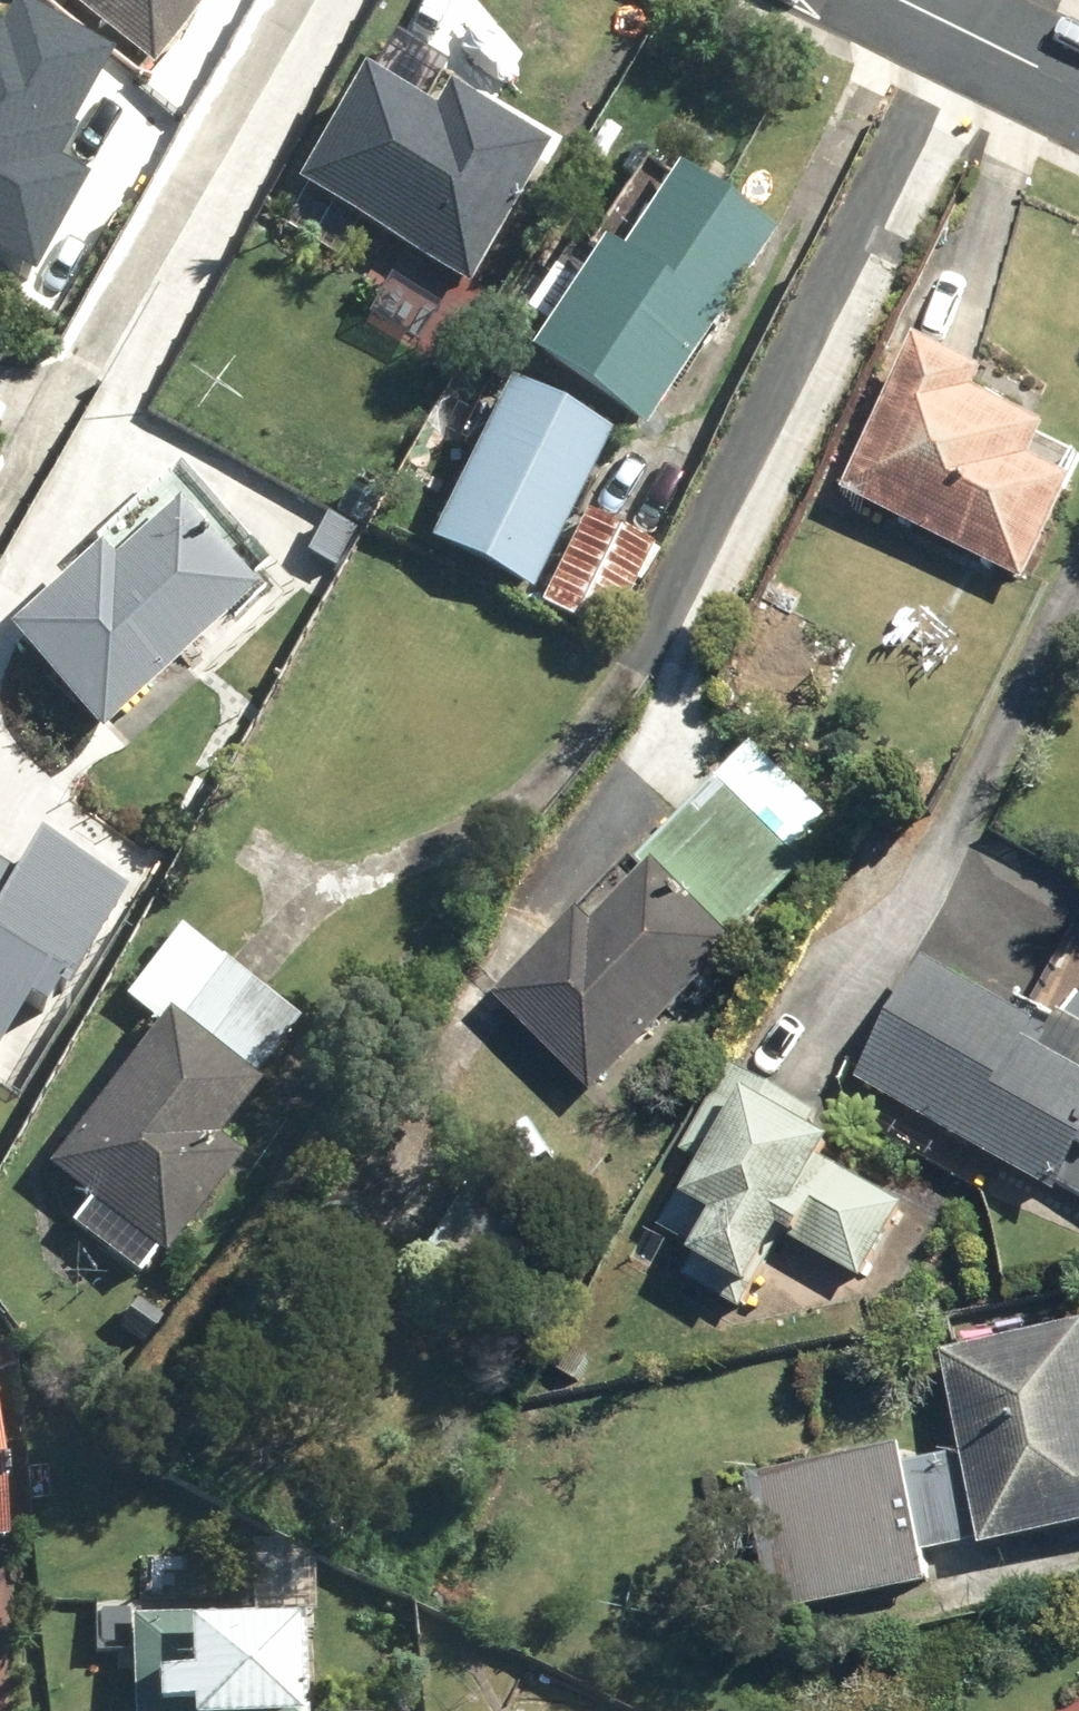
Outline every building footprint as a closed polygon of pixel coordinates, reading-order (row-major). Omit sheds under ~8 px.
[(147,76),(206,0),(50,0),(147,76)] [(353,85),(290,196),(466,295),(542,157),(435,98),(421,122),(353,85)] [(521,370),(634,446),(764,254),(666,188),(609,272),(593,262),(589,270),(559,252),(514,319),(543,337),(521,370)] [(842,504),(1022,591),(1072,488),(1033,469),(1048,440),(977,406),(987,388),(916,352),(842,504)] [(424,551),(524,602),(601,445),(501,396),(424,551)] [(1,641),(94,746),(249,606),(167,520),(102,578),(88,562),(1,641)] [(536,611),(603,645),(649,555),(582,521),(536,611)] [(496,1009),(592,1104),(740,957),(730,947),(802,874),(788,861),(823,825),(750,751),(633,871),(647,885),(595,938),(581,925),(496,1009)] [(62,1234),(132,1289),(154,1260),(162,1267),(238,1168),(214,1151),(256,1095),(246,1087),(293,1025),(172,934),(117,1006),(155,1033),(44,1179),(84,1208),(62,1234)] [(1078,1203),(1078,1038),(1059,1027),(1037,1061),(1025,1054),(1035,1038),(926,974),(858,1089),(1056,1207),(1064,1194),(1078,1203)] [(681,1289),(744,1325),(788,1250),(859,1290),(902,1215),(833,1175),(838,1166),(804,1146),(815,1127),(729,1077),(680,1160),(697,1171),(657,1237),(698,1261),(681,1289)] [(478,1294),(501,1311),(553,1237),(474,1182),(423,1255),(461,1282),(452,1293),(471,1305),(478,1294)] [(767,1623),(925,1593),(919,1563),(981,1551),(983,1563),(1078,1545),(1078,1337),(943,1363),(961,1460),(899,1472),(895,1454),(739,1485),(767,1623)] [(554,1377),(574,1390),(586,1371),(566,1359),(554,1377)] [(125,1710),(300,1710),(301,1625),(125,1625),(125,1710)]
